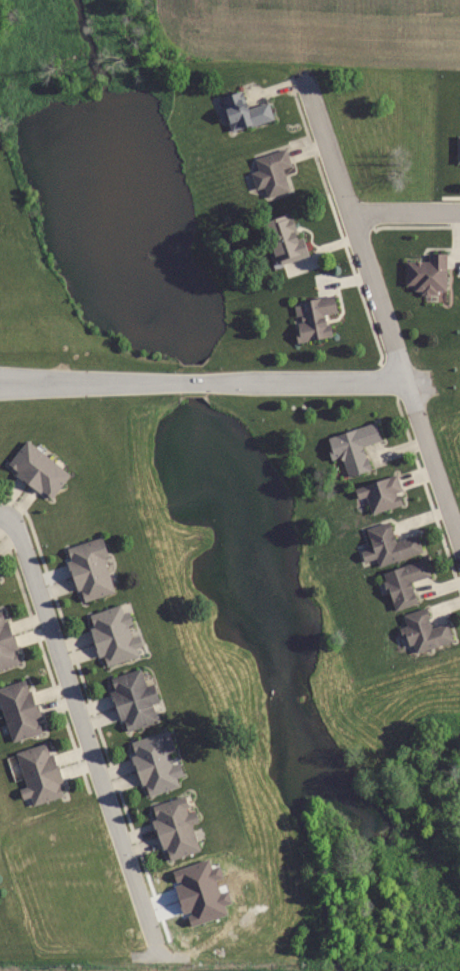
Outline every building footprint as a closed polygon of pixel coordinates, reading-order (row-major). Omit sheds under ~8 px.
[(273,121),(269,103),(245,108),(242,91),(222,96),(229,130),(273,121)] [(284,169),(291,167),(285,148),(253,158),(257,170),(251,172),(256,190),(262,188),(266,200),(292,192),(284,169)] [(306,257),(294,212),(262,220),(274,265),(306,257)] [(446,253),(428,252),(428,261),(406,260),(405,286),(414,286),(414,293),(445,294),(446,253)] [(298,301),(301,321),(294,322),(297,342),(331,337),(327,314),(336,313),(333,295),(298,301)] [(330,435),(342,477),(369,470),(363,445),(379,441),(375,423),(330,435)] [(6,467),(52,498),(70,471),(24,440),(6,467)] [(353,487),(357,500),(366,497),(370,513),(404,504),(396,475),(353,487)] [(421,553),(417,535),(394,540),(389,522),(366,528),(372,550),(363,552),(365,560),(376,558),(377,564),(421,553)] [(116,592),(100,537),(65,547),(80,602),(116,592)] [(383,571),(393,610),(417,604),(410,580),(430,575),(425,559),(383,571)] [(141,657),(126,603),(86,614),(101,668),(141,657)] [(401,615),(412,653),(452,641),(447,623),(431,627),(425,608),(401,615)] [(19,663),(4,609),(0,610),(0,668),(19,663)] [(122,731),(160,721),(151,684),(145,686),(140,669),(108,678),(122,731)] [(0,687),(0,704),(12,742),(43,732),(27,679),(0,687)] [(145,796),(183,785),(170,740),(164,742),(161,732),(129,742),(145,796)] [(49,742),(15,752),(26,788),(21,789),(23,799),(29,797),(31,805),(64,795),(49,742)] [(199,851),(191,823),(194,822),(186,795),(149,806),(165,861),(199,851)]
